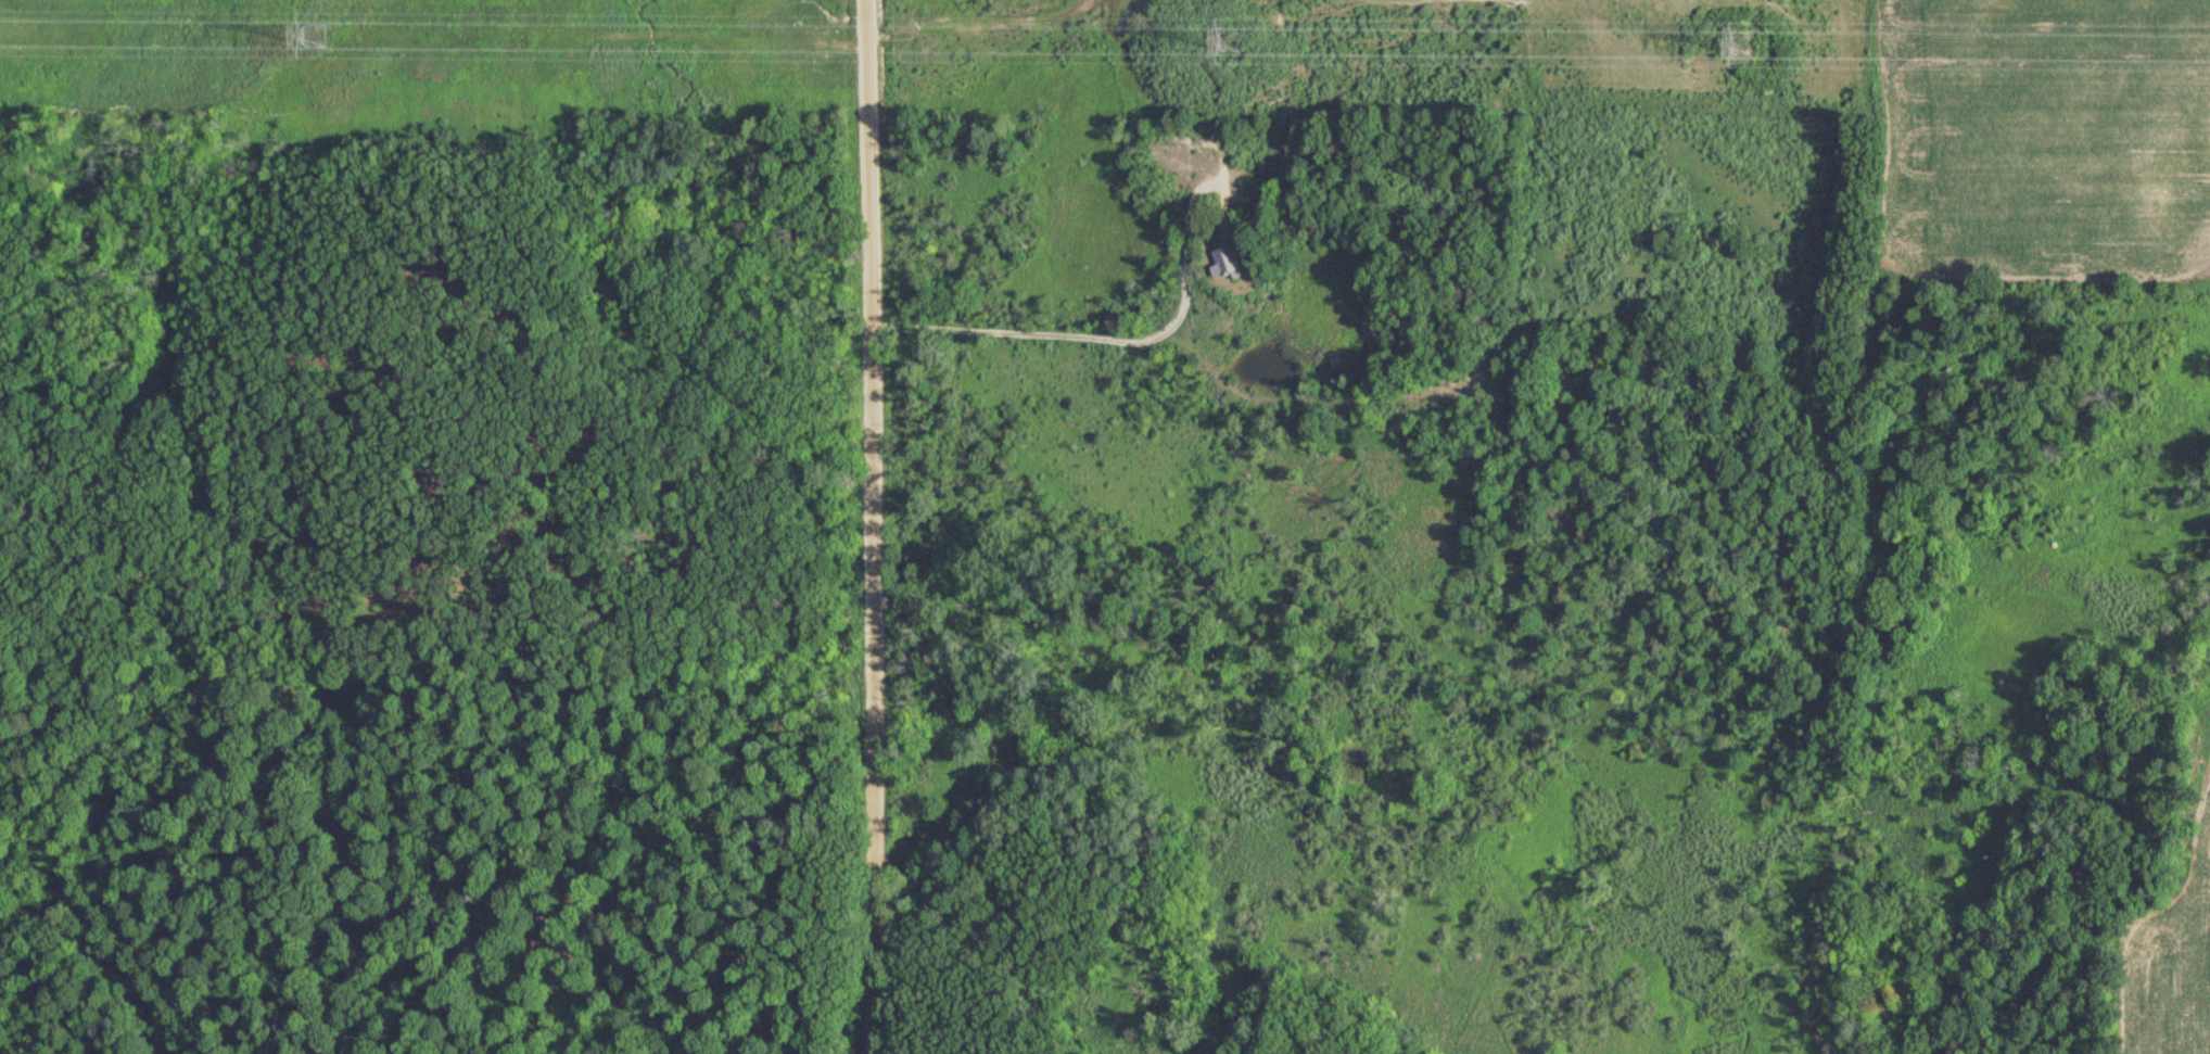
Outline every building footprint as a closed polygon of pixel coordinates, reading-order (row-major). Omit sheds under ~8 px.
[(1214,278),(1236,273),(1229,245),(1208,250),(1214,278)]
